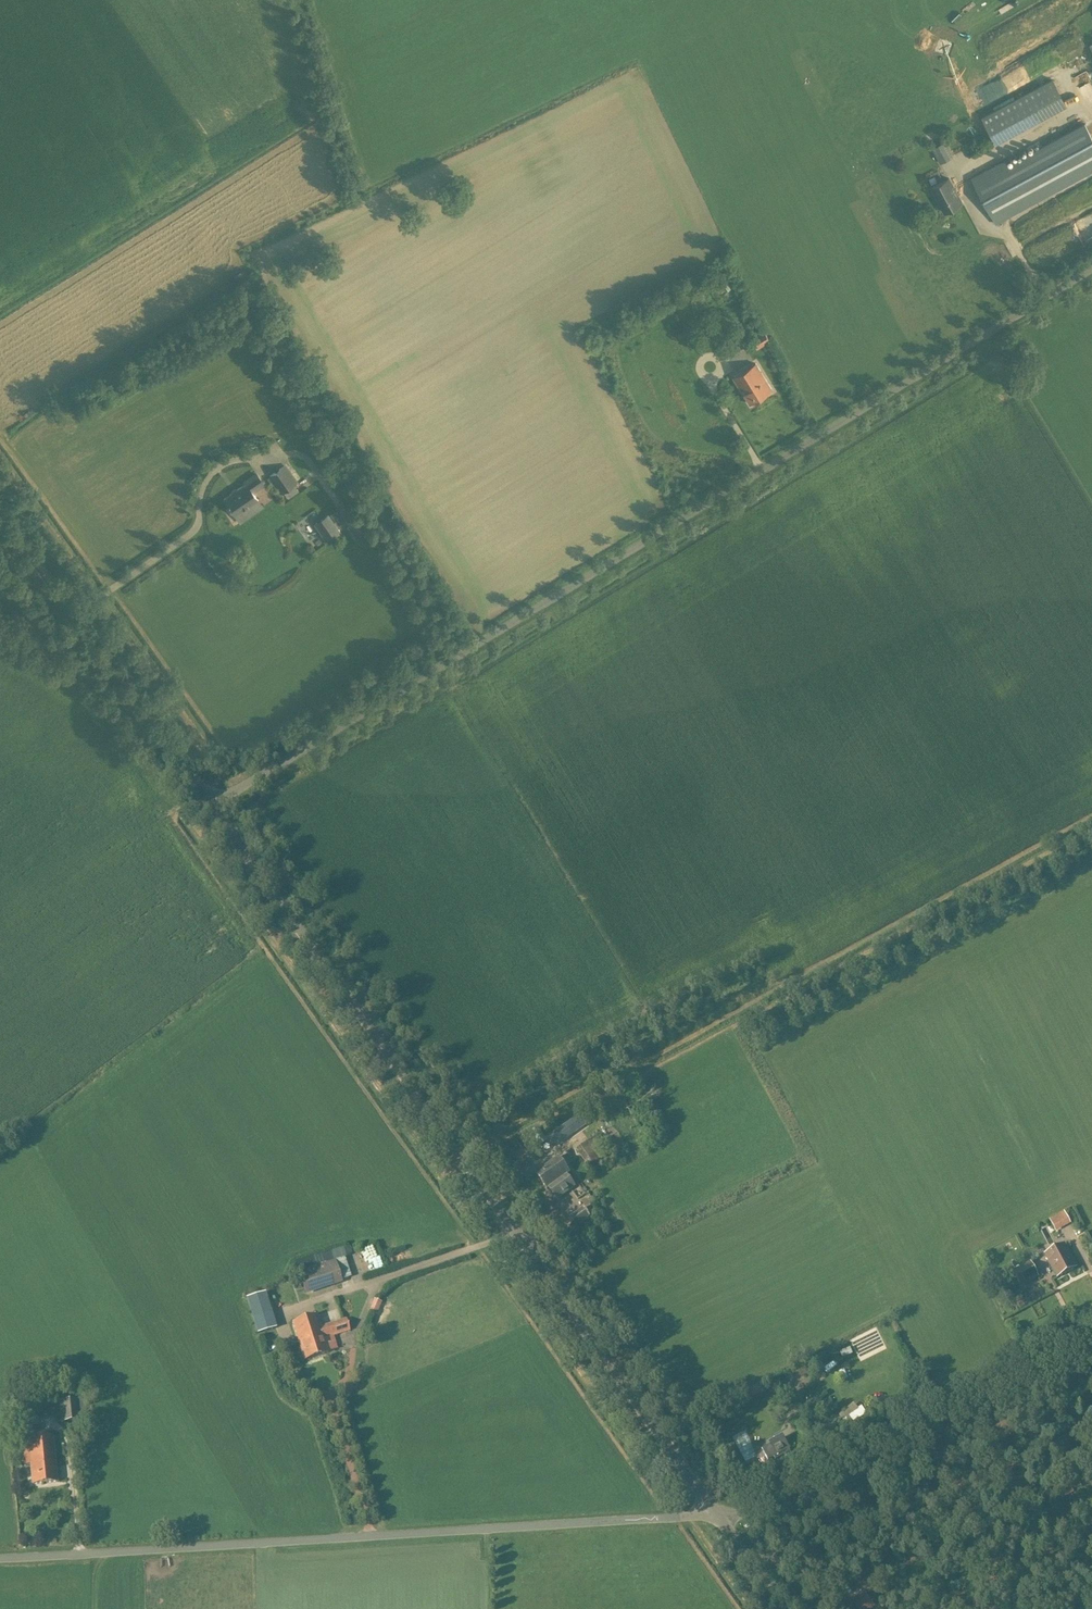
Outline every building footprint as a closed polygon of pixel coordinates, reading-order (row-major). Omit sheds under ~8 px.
[(996,109),(982,117),(995,142),(1010,134),(996,109)] [(1009,164),(1031,205),(1091,171),(1091,134),(1085,122),(1009,164)] [(940,164),(953,157),(945,141),(932,148),(940,164)] [(1006,159),(971,178),(973,182),(996,224),(1031,206),(1031,205),(1006,159)] [(949,178),(932,187),(945,212),(962,203),(949,178)] [(680,339),(695,331),(694,330),(688,320),(673,329),(680,339)] [(757,349),(771,342),(764,331),(751,340),(757,349)] [(726,343),(719,347),(726,360),(734,356),(726,343)] [(750,403),(772,389),(756,363),(733,377),(750,403)] [(284,466),(269,477),(281,493),(283,491),(288,497),(298,490),(294,484),(296,482),(284,466)] [(252,493),(264,485),(256,474),(244,482),(245,483),(224,499),(241,523),(263,507),(257,498),(256,499),(252,493)] [(341,532),(328,514),(313,524),(327,543),(341,532)] [(358,518),(347,526),(356,538),(367,530),(358,518)] [(553,1149),(587,1126),(581,1117),(547,1140),(553,1149)] [(547,1140),(538,1127),(531,1132),(541,1147),(548,1142),(547,1140)] [(589,1168),(609,1155),(597,1136),(576,1150),(589,1168)] [(536,1174),(547,1189),(547,1190),(549,1188),(557,1200),(575,1187),(567,1175),(570,1173),(559,1157),(536,1174)] [(584,1208),(570,1217),(577,1226),(590,1217),(584,1208)] [(1059,1231),(1074,1222),(1067,1210),(1052,1219),(1059,1231)] [(1057,1278),(1077,1268),(1065,1244),(1045,1255),(1057,1278)] [(298,1272),(306,1296),(342,1283),(335,1260),(298,1272)] [(1021,1286),(1039,1277),(1031,1263),(1013,1272),(1021,1286)] [(377,1315),(382,1303),(374,1300),(369,1312),(377,1315)] [(328,1352),(337,1349),(333,1337),(350,1332),(347,1320),(320,1328),(316,1315),(292,1323),(304,1361),(328,1353),(328,1352)] [(281,1331),(278,1320),(260,1325),(264,1337),(281,1331)] [(61,1423),(88,1421),(87,1399),(59,1402),(61,1423)] [(846,1427),(866,1413),(862,1407),(859,1409),(854,1404),(840,1417),(843,1420),(842,1421),(846,1427)] [(58,1483),(55,1460),(53,1436),(22,1439),(24,1463),(30,1462),(32,1485),(58,1483)] [(791,1452),(783,1438),(762,1449),(768,1461),(774,1457),(776,1460),(791,1452)] [(1088,1549),(1082,1538),(1069,1544),(1075,1555),(1088,1549)] [(873,1604),(864,1595),(860,1598),(859,1596),(852,1601),(858,1608),(868,1608),(867,1608),(873,1604)]
